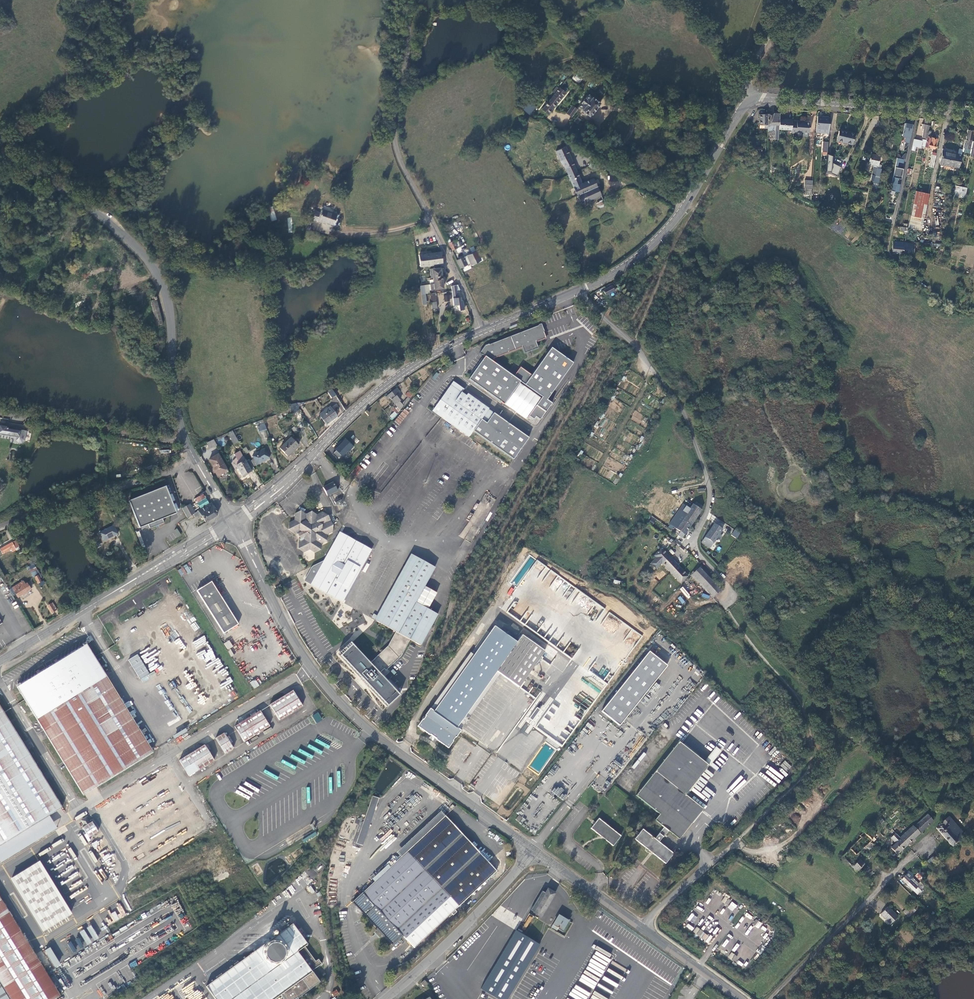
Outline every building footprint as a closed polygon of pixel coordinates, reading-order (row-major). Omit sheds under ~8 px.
[(578,84),(582,80),(577,74),(573,78),(578,84)] [(559,87),(541,109),(547,114),(565,92),(559,87)] [(587,98),(586,98),(581,103),(582,103),(579,108),(581,109),(581,110),(589,117),(600,104),(592,97),(591,97),(589,96),(587,98)] [(520,107),(528,113),(535,106),(529,98),(520,107)] [(572,105),(566,114),(573,118),(578,108),(572,105)] [(775,140),(778,140),(778,130),(779,120),(780,114),(773,114),(773,115),(768,115),(767,130),(767,132),(775,132),(775,140)] [(759,130),(767,130),(768,115),(759,115),(759,130)] [(827,117),(817,116),(816,133),(827,133),(827,117)] [(910,119),(905,118),(902,135),(905,136),(904,141),(909,142),(912,125),(909,124),(910,119)] [(930,119),(926,119),(925,124),(922,124),(921,129),(923,129),(922,137),(925,137),(924,140),(922,139),(922,141),(921,146),(925,147),(928,131),(930,119)] [(792,120),(788,120),(788,121),(779,120),(778,130),(791,131),(792,122),(792,120)] [(791,131),(791,132),(796,133),(796,130),(809,131),(809,122),(796,121),(796,122),(792,122),(791,131)] [(964,140),(962,152),(973,154),(973,143),(970,142),(973,126),(970,126),(970,124),(969,124),(965,140),(964,140)] [(839,130),(837,141),(852,144),(854,133),(839,130)] [(930,132),(928,131),(925,147),(934,148),(936,138),(930,137),(930,132)] [(922,141),(913,139),(911,149),(915,150),(916,147),(920,148),(921,146),(922,141)] [(564,148),(554,152),(559,162),(563,167),(580,204),(600,195),(593,179),(581,184),(564,148)] [(946,165),(949,151),(943,150),(940,164),(946,165)] [(961,154),(949,151),(946,165),(958,168),(961,154)] [(841,167),(832,163),(832,156),(828,154),(827,173),(831,173),(837,176),(841,167)] [(868,164),(877,166),(879,156),(870,155),(868,164)] [(896,161),(890,190),(899,192),(900,185),(898,184),(898,183),(897,183),(898,178),(901,178),(903,168),(897,167),(899,162),(896,161)] [(872,188),(878,190),(882,169),(877,168),(876,176),(872,175),(871,180),(873,181),(872,188)] [(960,196),(964,197),(966,188),(955,186),(954,195),(958,196),(959,193),(961,194),(960,196)] [(910,216),(922,219),(928,195),(915,192),(910,216)] [(268,208),(272,221),(277,220),(273,207),(268,208)] [(312,217),(334,225),(338,214),(337,213),(324,208),(322,208),(321,212),(315,210),(312,217)] [(448,244),(451,251),(457,249),(453,241),(448,244)] [(893,243),(892,252),(903,253),(904,244),(893,243)] [(420,254),(421,265),(443,262),(441,252),(420,254)] [(470,265),(481,260),(477,252),(456,261),(460,269),(467,265),(470,263),(470,265)] [(444,287),(441,266),(432,267),(435,283),(435,288),(444,287)] [(451,286),(454,305),(463,304),(463,300),(461,300),(461,296),(458,297),(456,289),(457,289),(456,285),(451,286)] [(602,292),(605,296),(606,296),(613,291),(611,287),(602,292)] [(151,301),(157,325),(163,324),(156,295),(152,296),(153,300),(151,301)] [(480,352),(485,356),(469,379),(533,423),(535,424),(538,422),(551,402),(547,399),(573,363),(551,347),(531,374),(520,368),(514,376),(492,361),(495,356),(522,346),(525,353),(538,346),(536,341),(546,337),(544,330),(541,324),(538,326),(488,344),(485,346),(480,352)] [(464,389),(453,381),(451,384),(434,409),(432,411),(470,437),(474,432),(473,431),(481,419),(486,422),(493,411),(468,393),(466,395),(463,392),(464,389)] [(400,411),(409,400),(408,399),(410,397),(410,396),(411,394),(410,394),(409,395),(407,393),(404,396),(406,398),(400,405),(398,402),(399,401),(395,396),(399,393),(396,389),(386,398),(387,399),(388,398),(391,401),(396,407),(400,411)] [(335,396),(331,390),(326,393),(330,399),(335,396)] [(318,415),(325,425),(336,417),(329,407),(318,415)] [(394,422),(398,426),(408,414),(403,410),(394,422)] [(631,418),(637,423),(643,416),(636,411),(631,418)] [(529,438),(494,413),(487,423),(481,419),(473,431),(474,432),(514,460),(529,438)] [(259,433),(266,430),(264,424),(257,426),(258,428),(257,429),(259,433)] [(20,437),(21,430),(21,429),(24,430),(24,428),(17,427),(17,429),(7,428),(6,435),(18,437),(20,437)] [(17,441),(19,443),(21,443),(25,441),(27,430),(21,430),(20,437),(18,437),(17,441)] [(231,431),(227,433),(233,444),(237,441),(231,431)] [(209,450),(216,446),(212,439),(208,442),(205,443),(209,450)] [(279,449),(286,457),(297,447),(290,439),(279,449)] [(353,447),(345,440),(341,443),(340,442),(333,449),(335,451),(332,454),(338,460),(348,450),(349,451),(353,447)] [(252,457),(256,465),(268,459),(264,451),(252,457)] [(209,461),(215,472),(217,472),(219,476),(226,472),(218,456),(209,461)] [(242,479),(251,474),(244,462),(238,465),(235,467),(237,470),(242,479)] [(349,476),(353,479),(361,470),(356,467),(349,476)] [(322,488),(327,497),(336,492),(332,483),(322,488)] [(177,513),(166,487),(129,502),(140,529),(149,525),(151,529),(156,527),(159,526),(165,523),(163,519),(177,513)] [(196,503),(197,503),(206,498),(203,494),(194,499),(196,503)] [(198,511),(201,517),(205,523),(217,515),(218,513),(211,502),(198,511)] [(682,504),(669,524),(674,528),(672,532),(681,538),(700,510),(699,509),(701,506),(695,502),(693,505),(692,504),(688,509),(682,504)] [(182,508),(187,518),(193,514),(195,517),(198,516),(199,518),(201,517),(198,511),(195,513),(190,503),(182,508)] [(302,553),(308,550),(313,553),(318,551),(319,545),(325,542),(325,535),(330,532),(331,526),(327,516),(321,513),(315,516),(310,513),(304,516),(299,512),(293,515),(293,521),(288,524),(287,530),(292,534),(294,533),(296,536),(296,535),(298,539),(297,539),(298,542),(297,549),(302,553)] [(701,543),(709,548),(721,530),(713,524),(701,543)] [(118,535),(114,526),(100,533),(104,542),(118,535)] [(170,533),(173,539),(181,536),(178,529),(170,533)] [(735,529),(731,535),(737,539),(741,533),(735,529)] [(368,553),(370,550),(337,532),(321,561),(312,566),(310,567),(309,569),(302,581),(340,603),(342,600),(310,582),(311,580),(307,578),(312,569),(313,568),(323,563),(338,536),(368,553)] [(342,600),(368,553),(338,536),(323,563),(313,568),(312,569),(307,578),(311,580),(310,582),(342,600)] [(655,559),(650,564),(655,569),(661,564),(680,583),(687,577),(663,552),(670,544),(664,538),(659,543),(661,545),(659,548),(660,550),(653,557),(655,559)] [(1,555),(11,550),(13,552),(16,550),(16,549),(19,547),(16,541),(0,550),(0,553),(1,555)] [(435,595),(424,588),(435,569),(413,557),(376,622),(395,632),(387,647),(368,663),(355,649),(344,659),(383,702),(395,691),(378,674),(383,669),(385,670),(399,657),(409,640),(421,646),(437,615),(427,609),(435,595)] [(691,575),(712,597),(720,590),(698,568),(691,575)] [(35,577),(39,583),(41,582),(35,571),(32,573),(34,578),(35,577)] [(15,592),(18,597),(30,589),(27,584),(25,585),(23,582),(11,589),(13,593),(15,592)] [(212,582),(197,591),(224,633),(238,624),(212,582)] [(598,601),(574,632),(598,650),(622,620),(598,601)] [(48,606),(51,613),(57,610),(53,603),(48,606)] [(512,650),(533,666),(544,652),(521,636),(519,639),(509,631),(506,634),(494,626),(432,711),(430,709),(418,726),(447,747),(459,730),(458,730),(456,727),(496,672),(499,673),(502,675),(509,664),(504,660),(512,650)] [(598,650),(574,632),(559,651),(583,670),(598,650)] [(229,640),(224,644),(228,650),(233,646),(229,640)] [(84,794),(91,790),(153,752),(94,657),(87,645),(18,687),(84,794)] [(519,687),(533,666),(512,650),(504,660),(509,664),(502,675),(519,687)] [(601,712),(619,726),(666,666),(648,652),(601,712)] [(128,659),(139,679),(149,674),(138,654),(128,659)] [(254,689),(259,686),(256,679),(250,682),(254,689)] [(270,705),(279,721),(302,707),(293,691),(270,705)] [(56,811),(62,807),(0,706),(0,846),(8,841),(13,838),(56,811)] [(235,727),(244,742),(270,727),(260,711),(253,716),(250,713),(238,720),(240,724),(235,727)] [(312,716),(316,723),(322,719),(318,712),(312,716)] [(562,749),(569,732),(561,728),(558,735),(549,731),(548,734),(541,730),(543,726),(540,725),(539,727),(537,727),(535,730),(550,737),(548,742),(562,749)] [(216,739),(225,754),(233,749),(224,734),(216,739)] [(704,762),(678,741),(635,796),(658,814),(653,820),(663,828),(655,839),(642,829),(634,839),(664,864),(672,853),(658,842),(662,837),(663,838),(669,830),(678,837),(689,822),(690,823),(702,808),(685,794),(719,750),(716,747),(704,762)] [(179,761),(189,776),(214,761),(205,745),(179,761)] [(786,771),(791,766),(785,760),(780,765),(786,771)] [(500,770),(510,776),(509,778),(517,783),(522,773),(505,763),(500,770)] [(381,799),(373,796),(356,843),(363,846),(381,799)] [(933,817),(932,815),(929,812),(915,825),(915,824),(901,836),(902,837),(900,839),(906,846),(932,822),(930,820),(933,817)] [(445,815),(353,902),(393,944),(403,935),(414,948),(497,870),(445,815)] [(952,846),(967,834),(965,832),(963,833),(948,816),(943,821),(941,823),(942,824),(939,826),(939,825),(937,826),(938,827),(936,829),(952,846)] [(589,828),(612,846),(620,836),(597,818),(589,828)] [(82,828),(88,838),(98,832),(92,822),(90,823),(87,819),(82,822),(85,827),(82,828)] [(841,856),(855,872),(863,864),(855,856),(863,849),(871,840),(863,832),(858,836),(860,838),(841,856)] [(896,855),(906,846),(900,839),(895,834),(890,839),(896,844),(890,849),(896,855)] [(103,836),(96,840),(97,844),(101,842),(116,872),(121,869),(103,836)] [(877,846),(871,840),(863,849),(868,854),(869,853),(877,846)] [(11,877),(41,932),(72,915),(42,860),(11,877)] [(915,886),(919,882),(914,877),(909,872),(905,877),(915,886)] [(919,882),(920,881),(924,877),(919,872),(914,877),(919,882)] [(916,888),(915,886),(905,877),(901,880),(913,892),(916,888)] [(537,915),(525,934),(534,939),(545,920),(542,918),(556,893),(548,889),(545,893),(542,891),(531,910),(534,912),(534,913),(537,915)] [(60,996),(46,973),(0,897),(0,982),(10,998),(54,998),(60,996)] [(730,901),(725,897),(722,900),(723,901),(722,902),(727,905),(730,901)] [(728,908),(733,911),(737,905),(732,902),(728,908)] [(880,915),(890,924),(897,917),(888,907),(880,915)] [(903,913),(908,918),(915,911),(912,908),(911,910),(910,909),(907,912),(906,910),(903,913)] [(559,929),(563,931),(569,922),(560,916),(554,925),(559,929)] [(755,920),(752,924),(758,928),(761,924),(760,924),(760,923),(757,920),(756,921),(755,920)] [(215,998),(275,998),(281,995),(284,998),(298,998),(310,990),(320,982),(313,972),(312,972),(312,971),(322,965),(319,960),(316,962),(306,947),(308,945),(293,924),(206,986),(215,998)] [(702,931),(697,927),(694,931),(695,932),(694,933),(697,935),(698,934),(699,935),(702,931)] [(541,945),(516,931),(485,983),(497,991),(505,978),(517,984),(541,945)] [(55,967),(60,964),(50,947),(44,950),(55,967)] [(606,967),(609,961),(601,957),(602,955),(596,952),(595,953),(599,955),(597,958),(598,959),(596,962),(599,964),(600,961),(603,962),(602,965),(606,967)] [(485,983),(481,990),(497,998),(508,998),(517,984),(505,978),(497,991),(485,983)]
